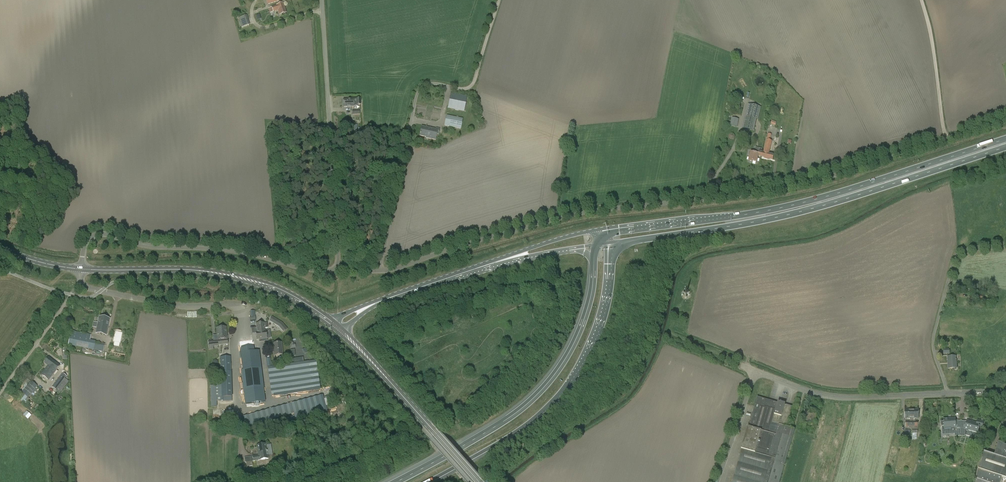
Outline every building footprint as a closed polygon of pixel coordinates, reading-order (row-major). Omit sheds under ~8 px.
[(283,3),(272,7),(273,12),(278,10),(280,15),(286,13),(283,3)] [(250,25),(247,15),(238,18),(241,28),(250,25)] [(467,103),(466,102),(467,97),(451,93),(448,109),(464,112),(464,111),(465,111),(466,104),(467,105),(467,103)] [(344,107),(354,107),(354,103),(358,103),(358,105),(361,105),(360,99),(354,99),(344,99),(344,107)] [(757,119),(758,119),(761,107),(748,104),(742,128),(754,131),(756,120),(757,119)] [(444,126),(460,129),(462,119),(446,116),(444,126)] [(737,127),(739,119),(732,118),(730,125),(737,127)] [(436,128),(435,130),(421,127),(419,136),(428,138),(435,140),(437,135),(438,135),(440,129),(436,128)] [(764,151),(763,151),(761,157),(764,158),(767,159),(767,158),(773,160),(774,155),(769,154),(772,141),(767,140),(764,151)] [(758,156),(761,157),(763,151),(756,149),(755,153),(751,152),(749,161),(756,162),(758,156)] [(96,333),(106,335),(110,319),(99,316),(96,333)] [(272,317),(270,322),(285,330),(288,325),(272,317)] [(256,328),(255,328),(256,332),(256,340),(267,338),(266,331),(264,331),(264,328),(267,327),(267,323),(263,324),(263,323),(256,324),(256,328)] [(222,339),(221,328),(216,328),(217,340),(208,341),(209,346),(213,346),(218,346),(218,345),(222,345),(222,339)] [(119,341),(121,330),(114,329),(112,340),(119,341)] [(71,331),(68,345),(103,352),(105,344),(95,342),(96,341),(90,340),(91,335),(71,331)] [(244,342),(247,370),(262,368),(261,361),(256,361),(255,358),(256,357),(255,346),(254,346),(253,341),(252,341),(251,338),(248,339),(248,341),(244,342)] [(281,343),(273,344),(274,355),(283,354),(281,343)] [(949,368),(948,368),(948,369),(956,368),(956,356),(947,357),(947,362),(949,362),(949,368)] [(48,357),(44,363),(48,366),(47,368),(45,369),(49,372),(52,369),(55,372),(60,366),(48,357)] [(232,401),(232,397),(232,372),(231,372),(231,357),(220,357),(221,384),(215,385),(210,385),(211,407),(217,407),(217,401),(232,401)] [(298,363),(268,367),(272,397),(321,390),(317,363),(309,364),(309,361),(306,361),(305,357),(298,358),(298,363)] [(263,385),(262,368),(247,370),(242,370),(245,391),(242,391),(243,397),(246,397),(246,400),(245,400),(245,405),(261,403),(259,386),(263,385)] [(41,375),(42,376),(49,381),(54,373),(55,372),(52,369),(49,372),(45,369),(41,375)] [(59,377),(51,387),(60,393),(69,381),(67,380),(65,379),(67,377),(62,373),(59,377)] [(30,381),(21,393),(35,403),(44,391),(30,381)] [(325,397),(243,413),(246,426),(327,409),(325,397)] [(795,429),(787,427),(792,407),(757,397),(749,427),(742,449),(742,450),(733,481),(780,481),(795,429)] [(809,427),(810,425),(810,422),(814,423),(817,414),(809,412),(808,416),(805,415),(803,423),(807,424),(806,426),(809,427)] [(954,436),(960,436),(960,428),(956,428),(955,419),(949,419),(948,418),(944,419),(944,422),(940,422),(941,427),(944,427),(944,429),(954,428),(954,436)] [(975,424),(967,421),(965,428),(960,428),(960,436),(965,436),(966,430),(978,433),(979,428),(979,427),(981,428),(981,427),(982,427),(983,423),(982,422),(983,422),(979,421),(978,421),(978,422),(977,421),(977,423),(975,423),(975,424)] [(975,478),(974,481),(1000,481),(1002,476),(1005,478),(1005,446),(998,442),(994,455),(984,451),(975,478)] [(257,445),(258,455),(244,458),(245,463),(259,460),(268,459),(266,444),(257,445)]
